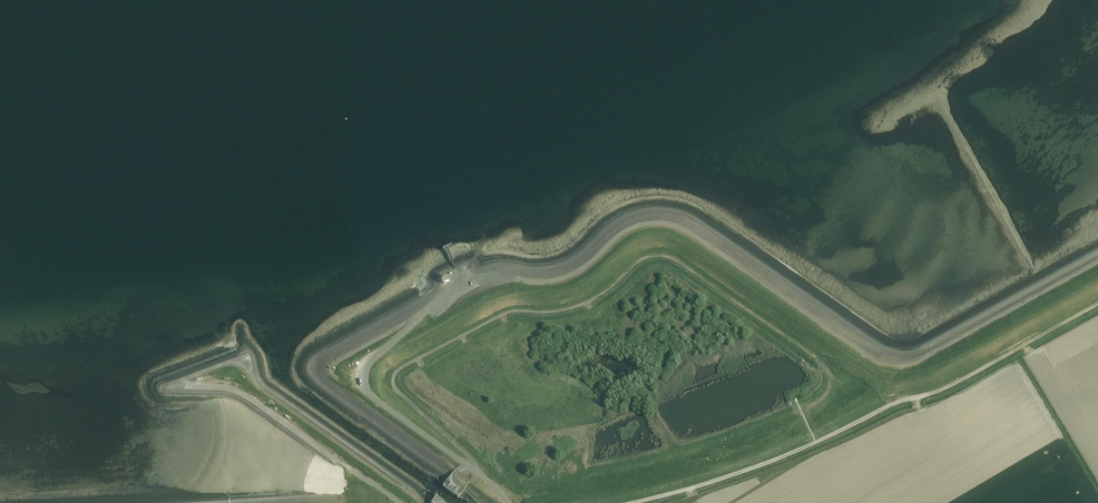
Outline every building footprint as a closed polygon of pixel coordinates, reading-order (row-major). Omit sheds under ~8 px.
[(447,487),(455,493),(459,487),(452,482),(451,482),(447,487)]
